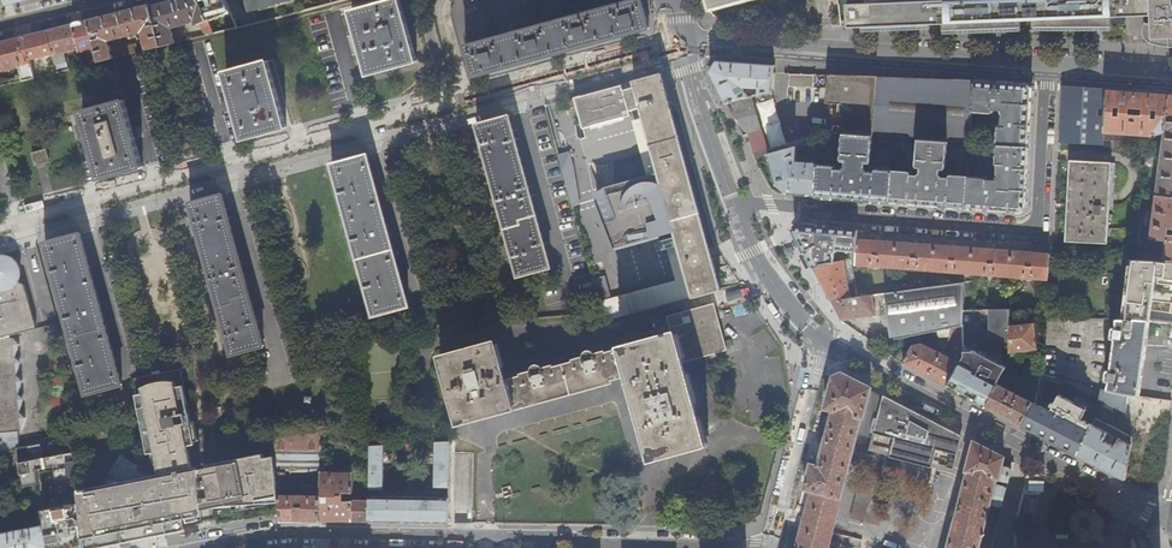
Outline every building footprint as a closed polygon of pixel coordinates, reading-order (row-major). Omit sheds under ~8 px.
[(200,0),(172,0),(152,5),(162,46),(175,43),(172,28),(181,25),(186,24),(196,19),(198,25),(201,24),(206,35),(215,33),(208,19),(200,0)] [(256,23),(310,10),(346,0),(250,0),(256,23)] [(400,0),(395,0),(352,12),(358,32),(363,49),(370,75),(418,62),(400,0)] [(641,0),(634,0),(548,23),(467,46),(475,76),(490,72),(539,58),(591,44),(640,30),(645,29),(649,28),(641,0)] [(712,11),(751,0),(709,0),(711,10),(712,11)] [(904,25),(952,24),(1104,18),(1128,17),(1127,0),(922,0),(903,1),(904,25)] [(1154,39),(1160,39),(1170,38),(1171,45),(1171,0),(1153,0),(1154,39)] [(874,26),(904,25),(903,1),(867,2),(874,26)] [(860,27),(874,26),(867,2),(849,3),(850,25),(860,25),(860,27)] [(162,46),(152,5),(90,20),(100,61),(114,58),(110,41),(144,32),(148,49),(162,46)] [(238,27),(228,5),(218,10),(220,13),(208,19),(215,33),(238,27)] [(100,61),(90,20),(74,24),(80,49),(80,52),(90,50),(93,63),(100,61)] [(80,49),(74,24),(55,29),(48,30),(58,70),(70,67),(66,52),(80,49)] [(58,70),(48,30),(24,36),(34,78),(45,75),(58,72),(58,70)] [(34,78),(24,36),(0,43),(0,72),(15,68),(15,66),(19,65),(23,81),(34,78)] [(134,53),(137,52),(136,44),(122,47),(124,55),(134,53)] [(245,139),(287,127),(268,60),(227,72),(243,130),(245,139)] [(774,73),(775,66),(757,64),(717,61),(710,72),(727,104),(748,97),(745,90),(747,90),(747,88),(759,89),(760,95),(772,92),(774,73)] [(635,87),(641,108),(643,113),(644,120),(662,184),(693,298),(720,291),(672,111),(662,74),(634,81),(635,87)] [(814,75),(790,74),(789,86),(814,87),(814,75)] [(844,105),(844,116),(842,132),(840,131),(840,128),(839,127),(838,126),(836,126),(834,127),(834,128),(833,133),(843,134),(873,136),(876,77),(829,75),(827,103),(838,104),(844,105)] [(976,80),(876,77),(873,136),(919,140),(949,142),(971,144),(974,113),(976,80)] [(1018,83),(976,80),(974,113),(992,114),(994,113),(994,110),(1001,111),(1002,116),(1002,126),(999,126),(997,146),(1030,147),(1032,90),(1027,84),(1018,83)] [(641,108),(635,87),(624,90),(622,84),(574,97),(583,129),(631,117),(629,111),(641,108)] [(1085,88),(1063,86),(1060,144),(1102,147),(1103,147),(1103,140),(1104,132),(1107,89),(1085,88)] [(752,97),(760,95),(759,89),(747,88),(747,90),(745,90),(748,97),(752,97)] [(1135,91),(1107,89),(1104,132),(1151,136),(1164,133),(1169,94),(1135,91)] [(1169,94),(1164,133),(1160,168),(1156,195),(1171,197),(1171,94),(1169,94)] [(748,97),(727,104),(744,135),(748,133),(756,158),(767,154),(768,154),(752,97),(748,97)] [(131,170),(143,167),(135,137),(133,129),(125,99),(83,111),(102,178),(131,170)] [(674,281),(618,297),(624,317),(693,298),(662,184),(644,120),(643,113),(640,114),(642,121),(631,124),(674,281)] [(514,131),(509,115),(494,119),(478,124),(491,172),(504,222),(519,276),(551,267),(547,252),(545,244),(531,196),(529,188),(516,140),(514,131)] [(854,199),(891,202),(894,170),(877,169),(875,170),(874,171),(868,171),(866,168),(866,164),(870,164),(872,162),(873,136),(843,134),(841,160),(842,162),(845,162),(845,166),(843,169),(837,168),(836,166),(834,165),(818,164),(816,196),(854,199)] [(966,208),(969,175),(951,174),(950,176),(950,177),(943,177),(941,173),(941,169),(945,169),(947,167),(949,142),(919,140),(917,167),(918,168),(921,169),(921,172),(917,175),(912,174),(911,172),(908,171),(894,170),(891,202),(928,205),(966,208)] [(1103,140),(1103,147),(1119,148),(1119,141),(1103,140)] [(795,147),(768,154),(767,154),(776,184),(787,193),(788,194),(795,195),(816,196),(818,164),(797,163),(798,146),(795,147)] [(1030,147),(997,146),(996,165),(998,168),(997,180),(989,180),(989,178),(986,177),(969,175),(966,208),(1012,212),(1020,212),(1026,205),(1030,147)] [(50,161),(46,148),(32,152),(36,165),(50,161)] [(376,179),(369,154),(333,164),(351,231),(373,315),(409,305),(403,282),(401,274),(390,235),(388,226),(378,187),(376,179)] [(1068,202),(1112,204),(1112,199),(1113,194),(1114,164),(1070,161),(1068,199),(1068,202)] [(227,209),(223,194),(191,203),(205,256),(211,256),(220,255),(239,253),(229,218),(227,209)] [(1163,261),(1171,261),(1171,234),(1168,233),(1169,227),(1171,228),(1171,197),(1156,195),(1150,238),(1166,240),(1163,261)] [(1112,206),(1112,204),(1068,202),(1068,205),(1066,242),(1107,243),(1109,206),(1112,206)] [(857,254),(859,230),(838,228),(800,225),(796,233),(814,268),(834,263),(834,254),(839,252),(852,253),(851,260),(852,265),(856,265),(857,254)] [(87,258),(81,233),(64,238),(45,243),(59,296),(96,288),(90,266),(87,258)] [(856,265),(895,268),(897,242),(878,240),(859,239),(857,254),(856,265)] [(895,268),(934,271),(936,245),(917,244),(897,242),(895,268)] [(934,271),(972,274),(974,248),(956,246),(936,245),(934,271)] [(972,274),(1011,277),(1013,251),(994,250),(974,248),(972,274)] [(1013,251),(1011,277),(1048,280),(1050,255),(1050,254),(1032,253),(1013,251)] [(242,266),(239,253),(220,255),(224,289),(214,290),(232,354),(264,345),(260,331),(258,322),(244,274),(242,266)] [(211,256),(205,256),(214,290),(224,289),(220,255),(211,256)] [(29,302),(25,285),(19,282),(21,275),(20,269),(17,263),(13,259),(7,256),(2,256),(0,257),(0,309),(25,303),(29,302)] [(1163,261),(1134,259),(1126,319),(1141,320),(1150,321),(1153,296),(1155,283),(1171,286),(1171,261),(1163,261)] [(826,292),(831,302),(851,299),(844,261),(834,263),(814,268),(826,292)] [(964,283),(886,294),(892,340),(937,331),(964,326),(964,311),(964,283)] [(96,288),(59,296),(76,355),(113,350),(103,313),(100,305),(96,288)] [(876,316),(873,296),(851,299),(831,302),(841,321),(876,316)] [(604,322),(623,317),(618,299),(599,304),(604,322)] [(34,319),(29,302),(25,303),(30,320),(34,319)] [(25,303),(0,309),(0,433),(18,431),(19,431),(22,431),(27,418),(22,412),(20,395),(24,382),(18,375),(16,358),(21,345),(15,339),(12,339),(11,337),(37,329),(34,319),(30,320),(25,303)] [(719,327),(713,307),(654,323),(659,338),(594,356),(592,352),(590,350),(589,350),(587,350),(585,352),(585,358),(543,369),(541,366),(539,364),(537,364),(535,365),(533,367),(533,372),(506,380),(495,343),(445,357),(463,421),(632,375),(655,457),(705,443),(687,375),(683,360),(724,348),(719,327)] [(985,310),(985,348),(1009,348),(1009,326),(1009,315),(1009,310),(985,310)] [(964,355),(961,360),(977,360),(977,349),(977,311),(964,311),(964,326),(964,355)] [(1145,358),(1150,321),(1141,320),(1126,319),(1117,319),(1116,329),(1113,328),(1112,339),(1114,340),(1111,371),(1107,371),(1106,382),(1109,382),(1108,389),(1129,394),(1140,396),(1145,358)] [(1009,348),(1009,353),(1037,350),(1035,323),(1009,326),(1009,348)] [(948,388),(959,364),(961,360),(964,355),(964,326),(937,331),(938,338),(950,336),(951,358),(921,343),(914,345),(911,350),(903,364),(921,374),(948,388)] [(985,363),(1009,362),(1009,353),(1009,348),(985,348),(985,363)] [(113,350),(76,355),(87,394),(122,384),(116,361),(114,353),(113,350)] [(893,357),(903,364),(911,350),(893,357)] [(961,395),(974,401),(986,377),(959,364),(948,388),(961,395)] [(858,435),(873,439),(871,453),(951,471),(952,470),(955,470),(960,450),(958,450),(961,436),(923,416),(922,418),(911,412),(912,411),(872,390),(872,388),(859,381),(844,374),(834,377),(826,409),(834,411),(819,466),(812,464),(808,476),(805,490),(813,492),(798,547),(829,547),(858,435)] [(1023,427),(1033,432),(1037,424),(1048,429),(1055,378),(1040,374),(1034,402),(1023,427)] [(1000,415),(1023,427),(1034,402),(1005,387),(1008,380),(1002,377),(986,408),(1000,415)] [(145,391),(144,391),(145,398),(148,431),(151,447),(188,443),(184,423),(188,421),(183,403),(188,402),(184,384),(177,385),(175,379),(165,379),(158,380),(151,382),(145,387),(145,391)] [(145,398),(140,399),(142,409),(143,408),(145,419),(144,419),(146,431),(148,431),(145,398)] [(221,412),(220,405),(213,406),(214,413),(221,412)] [(1100,466),(1125,479),(1128,463),(1131,445),(1119,439),(1114,447),(1111,444),(1108,443),(1109,439),(1106,438),(1108,433),(1093,425),(1078,455),(1100,466)] [(0,433),(0,451),(17,448),(19,448),(18,431),(0,433)] [(274,436),(276,456),(279,495),(280,496),(282,520),(293,520),(321,521),(321,495),(291,495),(291,489),(296,489),(297,472),(313,472),(313,466),(322,467),(322,432),(274,436)] [(41,444),(56,441),(55,436),(27,442),(28,446),(41,444)] [(437,487),(449,487),(449,452),(449,442),(438,441),(437,487)] [(188,443),(151,447),(153,452),(156,452),(160,466),(164,466),(165,472),(154,475),(154,473),(151,473),(151,475),(120,482),(119,477),(107,479),(108,484),(79,491),(84,547),(101,547),(102,547),(99,530),(116,526),(119,541),(151,535),(152,538),(185,531),(184,519),(199,517),(198,510),(204,509),(203,498),(210,497),(212,508),(235,504),(236,506),(247,506),(248,502),(280,496),(279,495),(276,456),(250,461),(249,456),(215,463),(216,468),(205,470),(207,481),(202,482),(201,476),(198,476),(196,467),(193,468),(188,443)] [(992,503),(1004,506),(1009,489),(997,486),(999,479),(1010,482),(1014,470),(1003,467),(1005,458),(976,443),(976,444),(969,471),(970,471),(949,547),(981,547),(992,503)] [(24,487),(38,484),(36,470),(51,468),(54,465),(56,471),(54,471),(61,506),(43,510),(46,525),(50,547),(60,545),(58,536),(67,534),(68,539),(63,540),(65,547),(83,547),(84,547),(79,491),(76,452),(44,458),(41,444),(28,446),(19,448),(17,448),(24,487)] [(373,450),(371,489),(385,489),(386,445),(373,445),(373,450)] [(321,521),(352,521),(353,501),(344,501),(344,493),(351,493),(351,497),(353,497),(353,489),(354,472),(322,472),(321,495),(321,521)] [(362,472),(354,472),(353,489),(361,489),(362,472)] [(1028,491),(1042,491),(1042,482),(1028,482),(1028,491)] [(370,522),(449,523),(449,497),(371,496),(371,500),(370,522)] [(847,514),(859,521),(870,505),(858,498),(847,514)] [(1098,506),(1082,498),(1084,506),(1095,512),(1098,506)] [(352,521),(370,522),(371,500),(353,500),(353,501),(352,521)] [(1027,517),(1042,505),(1038,500),(1023,512),(1027,517)] [(0,534),(0,547),(51,547),(50,547),(46,525),(0,534)] [(63,540),(68,539),(67,534),(58,536),(60,545),(50,547),(51,547),(65,547),(63,540)]
